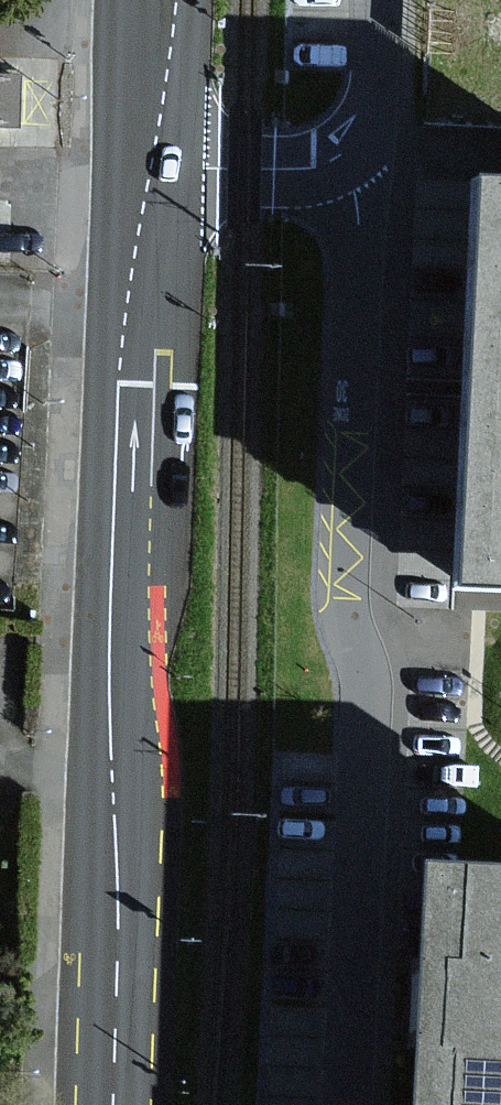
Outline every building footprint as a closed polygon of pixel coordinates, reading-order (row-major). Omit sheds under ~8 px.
[(18,65),(0,64),(0,112),(16,112),(18,65)] [(471,182),(445,595),(500,599),(500,184),(471,182)] [(386,1104),(500,1104),(500,895),(396,890),(386,1104)]
